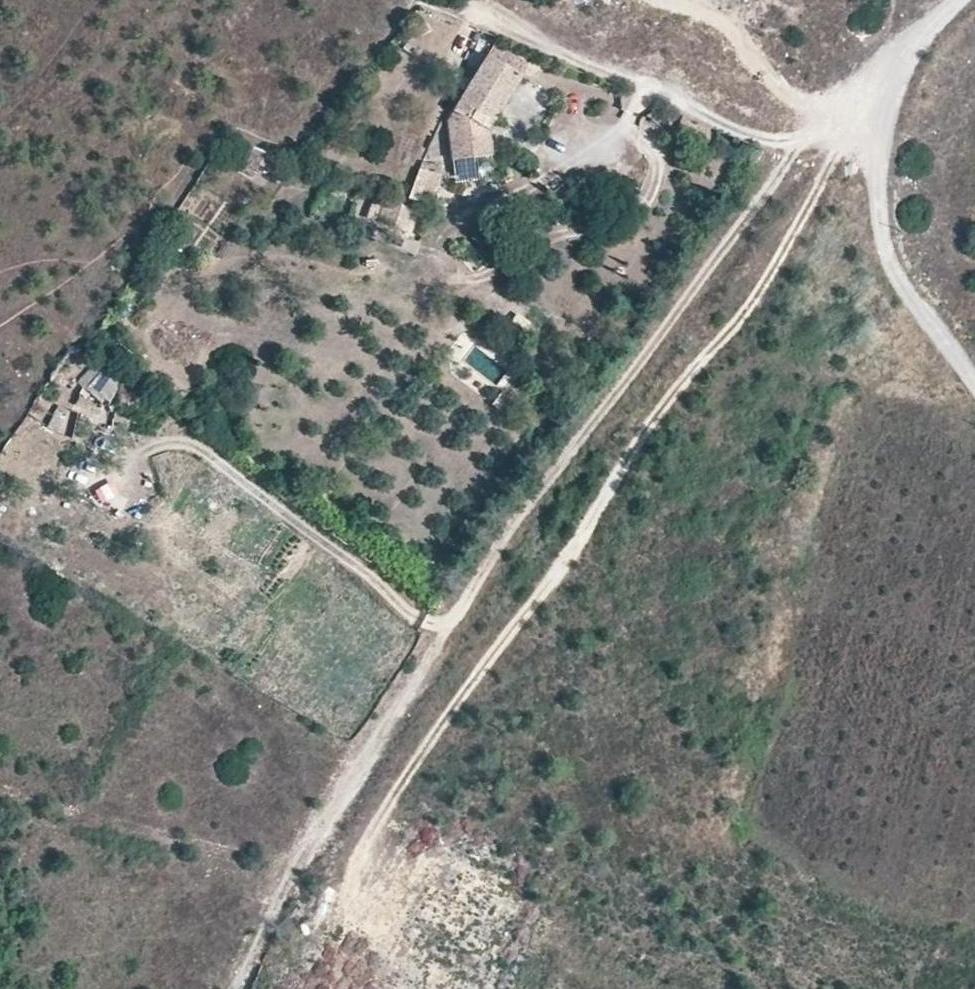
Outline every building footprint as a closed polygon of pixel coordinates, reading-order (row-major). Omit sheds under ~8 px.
[(496,121),(523,76),(487,55),(448,120),(456,163),(494,156),(490,132),(496,121)] [(410,198),(434,204),(442,168),(418,162),(410,198)] [(471,345),(461,362),(496,382),(506,365),(471,345)] [(86,392),(108,405),(120,386),(98,372),(86,392)] [(57,404),(48,428),(65,434),(74,410),(57,404)]
